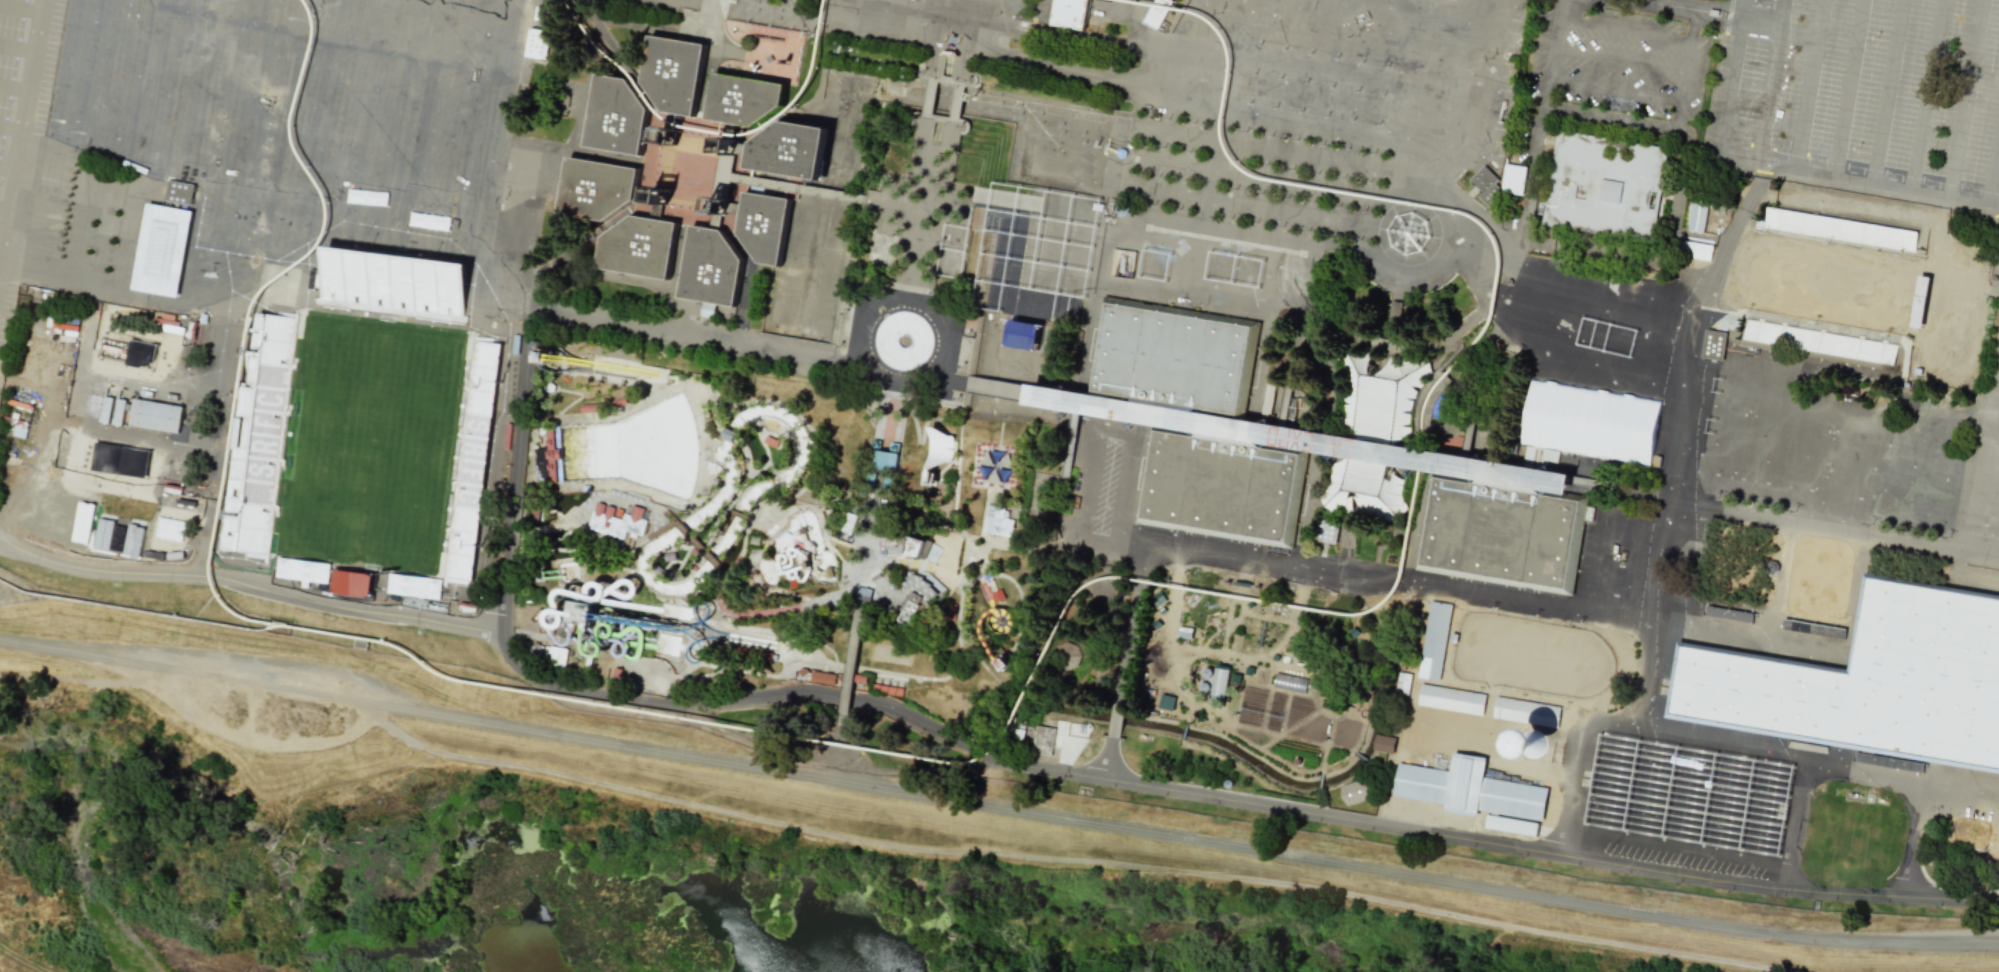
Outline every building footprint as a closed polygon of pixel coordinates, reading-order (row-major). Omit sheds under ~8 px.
[(1051,24),(1084,31),(1089,0),(1056,0),(1051,24)] [(1144,21),(1157,29),(1172,1),(1170,0),(1155,0),(1144,21)] [(1127,25),(1132,11),(1123,8),(1120,19),(1119,18),(1118,22),(1127,25)] [(548,31),(527,29),(524,57),(545,60),(548,31)] [(666,112),(696,117),(708,45),(652,35),(644,82),(666,112)] [(1241,161),(1368,180),(1380,102),(1382,102),(1384,88),(1392,89),(1395,67),(1258,47),(1241,161)] [(709,119),(755,127),(785,105),(789,85),(717,73),(709,119)] [(598,74),(586,145),(642,156),(649,109),(628,80),(598,74)] [(709,120),(714,87),(702,85),(697,118),(679,115),(677,126),(723,133),(720,150),(734,152),(736,135),(751,137),(752,127),(709,120)] [(753,143),(749,168),(821,180),(829,129),(783,121),(753,143)] [(1557,130),(1541,225),(1653,243),(1668,148),(1557,130)] [(568,157),(559,213),(604,222),(635,199),(640,169),(568,157)] [(1522,196),(1526,167),(1502,164),(1501,171),(1477,168),(1474,186),(1481,187),(1479,203),(1497,205),(1499,193),(1522,196)] [(190,205),(193,185),(167,180),(164,200),(190,205)] [(745,191),(738,232),(760,263),(780,267),(790,199),(745,191)] [(190,215),(146,206),(130,292),(175,300),(190,215)] [(1763,227),(1834,238),(1835,231),(1824,229),(1826,217),(1766,209),(1763,227)] [(632,215),(603,237),(597,268),(669,279),(679,222),(632,215)] [(692,225),(680,297),(737,307),(743,260),(723,230),(692,225)] [(974,308),(1006,313),(1011,281),(1005,280),(1008,261),(989,258),(990,250),(982,249),(974,308)] [(326,257),(321,303),(463,321),(469,275),(326,257)] [(637,282),(638,274),(601,271),(600,279),(637,282)] [(1105,297),(1252,319),(1242,401),(1092,375),(1105,297)] [(961,335),(965,316),(977,319),(973,338),(961,335)] [(1009,319),(1050,326),(1046,352),(1005,345),(1009,319)] [(296,325),(267,321),(239,561),(268,564),(296,325)] [(1724,341),(1735,341),(1736,332),(1703,330),(1701,360),(1723,361),(1724,341)] [(99,362),(133,367),(137,339),(103,334),(99,362)] [(505,343),(476,340),(448,579),(477,583),(505,343)] [(541,351),(545,351),(550,352),(549,355),(549,358),(548,361),(539,360),(541,351)] [(623,396),(626,403),(613,409),(610,402),(623,396)] [(134,398),(130,425),(179,433),(183,407),(134,398)] [(579,405),(599,404),(599,412),(580,413),(579,405)] [(546,426),(552,426),(553,450),(558,449),(559,459),(554,459),(555,483),(549,483),(546,426)] [(1155,428),(1304,455),(1288,544),(1139,518),(1155,428)] [(766,437),(778,442),(775,449),(763,444),(766,437)] [(873,440),(881,440),(881,448),(873,448),(873,440)] [(892,442),(900,443),(899,453),(890,452),(892,442)] [(874,449),(899,454),(892,488),(867,483),(874,449)] [(1432,473),(1585,495),(1572,590),(1418,568),(1432,473)] [(71,541),(87,544),(95,505),(79,502),(71,541)] [(626,514),(628,506),(632,507),(633,505),(645,509),(645,511),(648,512),(645,521),(647,521),(642,535),(626,530),(622,540),(587,528),(593,511),(594,511),(597,502),(606,504),(603,514),(604,515),(607,505),(614,507),(611,517),(621,520),(624,513),(626,514)] [(993,534),(982,533),(986,503),(1004,506),(1002,519),(1013,520),(1010,537),(992,535),(993,534)] [(623,510),(621,517),(615,515),(617,508),(623,510)] [(538,521),(531,520),(531,511),(539,512),(538,521)] [(852,534),(850,534),(842,531),(848,512),(859,515),(852,534)] [(108,552),(114,521),(99,518),(93,549),(108,552)] [(1337,522),(1317,521),(1316,542),(1336,543),(1337,522)] [(138,559),(144,527),(129,524),(122,556),(138,559)] [(842,531),(850,534),(849,537),(847,542),(838,539),(842,531)] [(925,541),(920,558),(904,555),(892,555),(892,557),(885,557),(885,554),(884,535),(907,535),(925,541)] [(750,536),(759,538),(758,545),(749,544),(750,536)] [(663,553),(674,552),(674,559),(664,560),(663,553)] [(802,556),(805,555),(808,555),(812,569),(806,571),(805,566),(802,557),(802,556)] [(330,564),(278,557),(275,577),(328,584),(330,564)] [(656,566),(664,571),(660,577),(652,572),(656,566)] [(832,568),(834,576),(827,578),(826,578),(825,573),(824,569),(825,569),(832,568)] [(679,570),(681,577),(671,580),(669,573),(679,570)] [(339,571),(378,577),(375,600),(336,594),(339,571)] [(1867,572),(1998,594),(1998,767),(1668,714),(1678,639),(1849,668),(1867,572)] [(380,594),(433,600),(435,580),(383,574),(380,594)] [(861,586),(874,589),(872,603),(858,600),(861,586)] [(1000,589),(1004,599),(995,603),(991,594),(1000,589)] [(909,625),(900,619),(896,617),(907,597),(911,593),(913,592),(923,597),(920,606),(909,625)] [(576,600),(572,623),(579,624),(589,625),(595,626),(599,604),(576,600)] [(1430,601),(1418,677),(1440,681),(1452,605),(1430,601)] [(948,604),(955,605),(953,620),(945,619),(948,604)] [(986,629),(1010,636),(1016,613),(993,606),(986,629)] [(1752,612),(1705,607),(1704,617),(1751,622),(1752,612)] [(533,642),(543,644),(540,657),(530,655),(533,642)] [(710,642),(772,653),(771,659),(709,648),(710,642)] [(549,647),(550,645),(566,649),(562,670),(546,667),(547,658),(542,657),(544,646),(549,647)] [(1003,654),(1012,664),(1004,672),(995,662),(999,658),(1003,654)] [(1225,698),(1229,670),(1215,667),(1210,695),(1225,698)] [(614,668),(621,669),(619,681),(612,680),(614,668)] [(810,671),(833,674),(831,685),(808,681),(810,671)] [(854,673),(865,675),(864,684),(852,682),(854,673)] [(1304,693),(1307,680),(1276,673),(1273,687),(1304,693)] [(1410,674),(1398,673),(1396,694),(1409,695),(1410,674)] [(871,683),(903,688),(901,697),(870,691),(871,683)] [(1421,683),(1418,705),(1483,716),(1486,695),(1421,683)] [(1171,711),(1174,698),(1161,694),(1157,708),(1171,711)] [(1496,696),(1493,718),(1557,728),(1560,707),(1496,696)] [(1050,755),(1054,728),(1036,725),(1032,752),(1050,755)] [(1521,756),(1543,757),(1545,731),(1523,729),(1521,756)] [(1585,826),(1779,854),(1792,765),(1598,737),(1585,826)] [(1482,778),(1547,788),(1541,821),(1477,810),(1476,817),(1443,811),(1444,804),(1392,795),(1398,763),(1450,772),(1452,753),(1486,758),(1482,778)] [(1344,806),(1370,799),(1365,779),(1339,786),(1344,806)] [(1486,815),(1484,828),(1536,837),(1538,823),(1486,815)]
